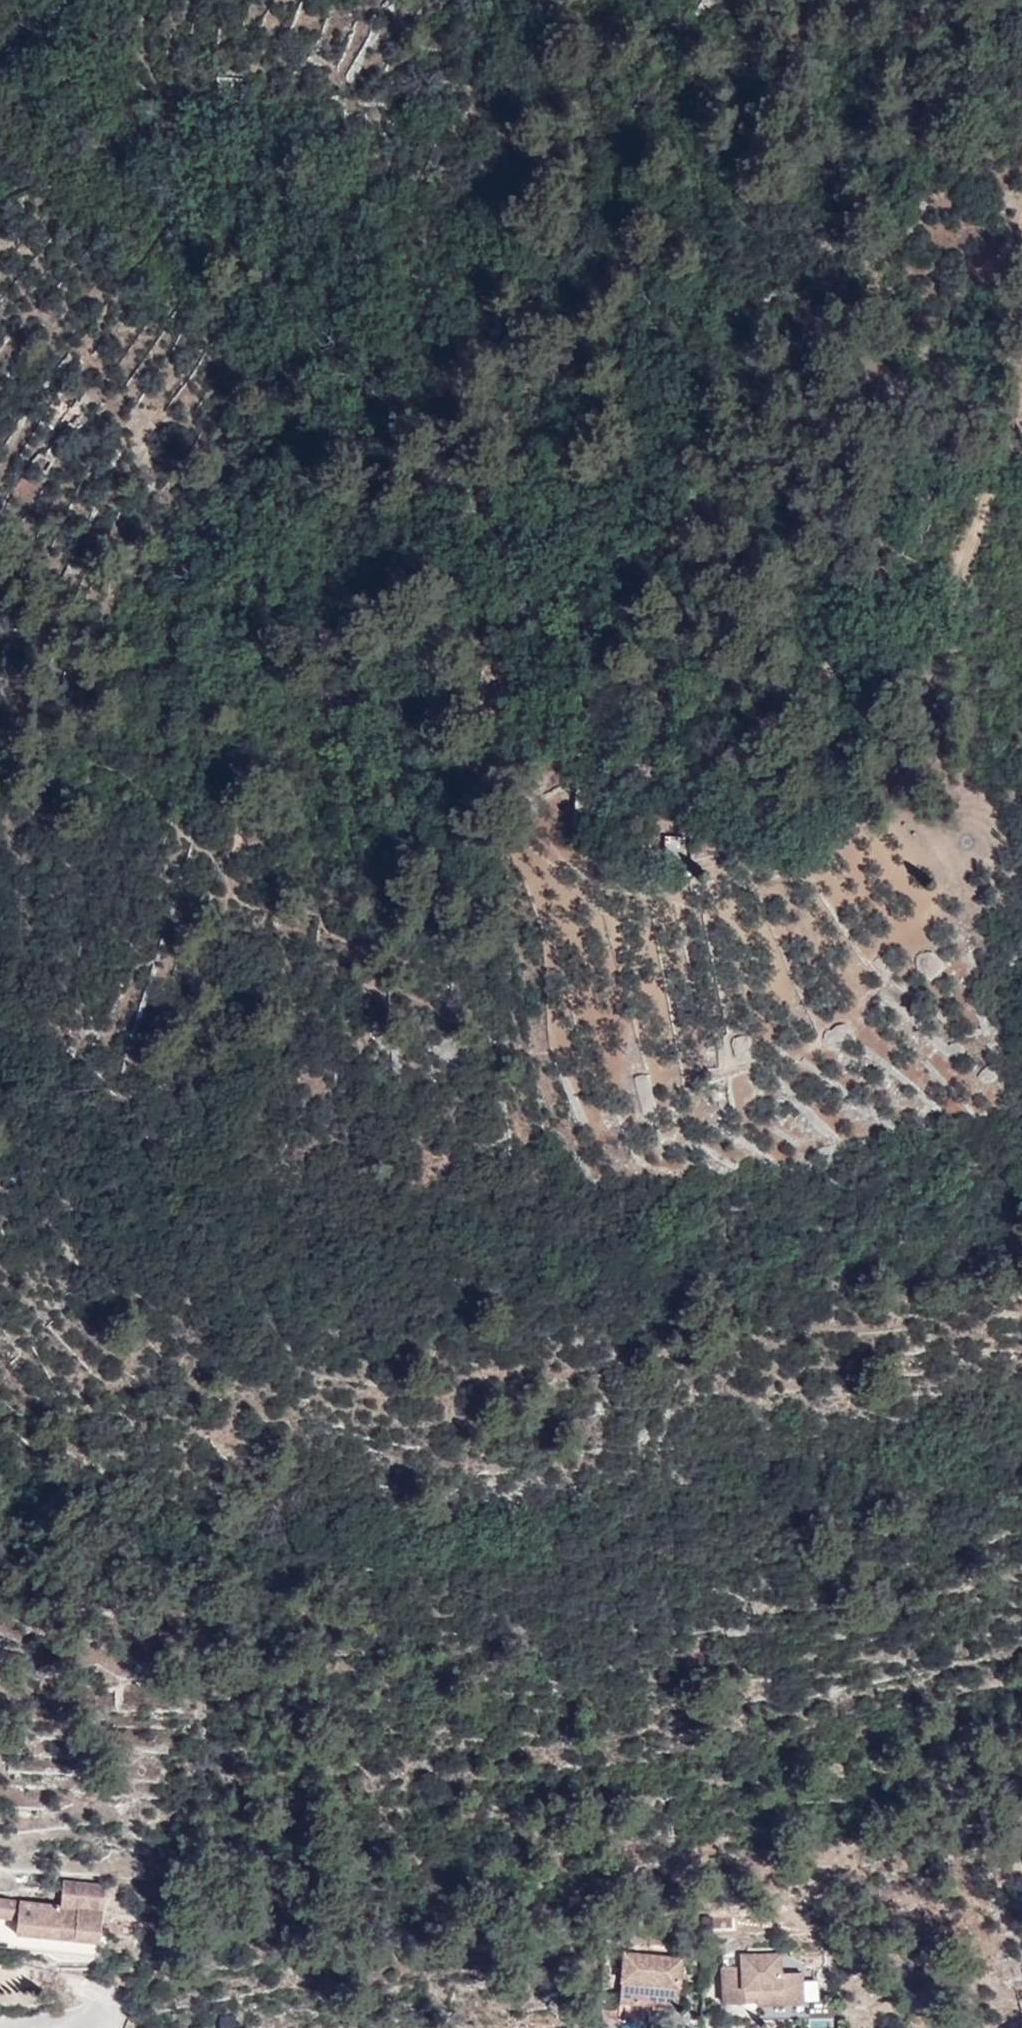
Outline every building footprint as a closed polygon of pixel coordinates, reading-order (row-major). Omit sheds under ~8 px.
[(66,1881),(63,1905),(0,1898),(2,1882),(0,1882),(0,1916),(23,1918),(21,1932),(101,1941),(107,1886),(66,1881)] [(683,1958),(625,1952),(620,2002),(678,2008),(683,1958)] [(743,1966),(724,1966),(725,2003),(745,2002),(745,1997),(757,1996),(757,2002),(757,2004),(803,2003),(802,1973),(781,1973),(780,1954),(743,1955),(743,1966)]
